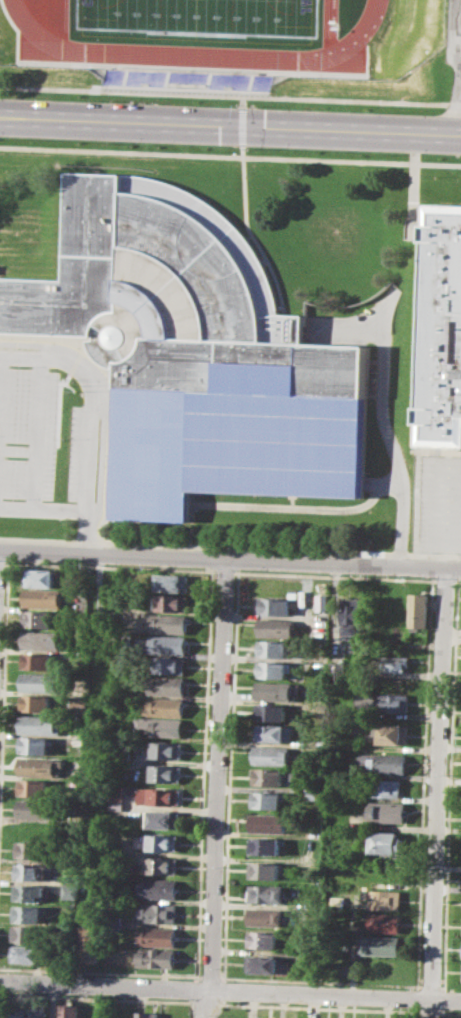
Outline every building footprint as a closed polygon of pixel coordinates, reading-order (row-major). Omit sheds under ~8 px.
[(94,335),(0,331),(0,277),(66,280),(71,172),(125,174),(134,175),(142,176),(151,177),(159,179),(168,182),(176,185),(184,188),(192,192),(199,196),(207,200),(214,205),(221,211),(227,216),(234,222),(239,229),(245,235),(250,242),(255,249),(259,257),(263,265),(267,272),(270,280),(273,289),(275,297),(277,306),(278,314),(284,314),(305,315),(304,342),(368,345),(362,496),(190,489),(188,521),(111,518),(117,361),(115,360),(114,360),(112,368),(107,366),(102,364),(98,361),(94,357),(91,352),(88,347),(87,343),(87,340),(94,339),(94,337),(94,335)] [(433,204),(460,205),(460,445),(424,444),(432,240),(429,240),(430,233),(430,224),(432,224),(433,204)] [(25,568),(56,569),(55,586),(24,584),(25,568)] [(158,574),(189,575),(189,593),(157,591),(158,574)] [(24,588),(62,589),(61,608),(24,606),(24,588)] [(393,591),(408,591),(407,630),(391,630),(393,591)] [(411,591),(409,626),(427,626),(428,592),(411,591)] [(153,594),(187,596),(187,611),(153,610),(153,594)] [(327,610),(327,595),(317,595),(317,610),(327,610)] [(260,597),(291,598),(290,615),(259,614),(260,597)] [(343,597),(363,598),(361,635),(354,635),(354,639),(341,639),(343,597)] [(23,609),(55,610),(54,627),(22,626),(23,609)] [(152,614),(188,616),(187,633),(151,631),(152,614)] [(260,618),(296,620),(295,637),(259,636),(260,618)] [(23,630),(60,631),(59,650),(22,649),(23,630)] [(151,635),(187,636),(187,654),(150,653),(151,635)] [(258,639),(290,640),(289,657),(258,656),(258,639)] [(23,652),(58,654),(57,670),(22,669),(23,652)] [(410,656),(409,677),(380,676),(381,655),(410,656)] [(153,656),(186,657),(185,674),(153,673),(153,656)] [(257,661),(292,662),(292,673),(288,673),(287,678),(257,677),(257,661)] [(330,661),(348,662),(348,676),(330,676),(330,661)] [(21,673),(60,674),(60,692),(21,691),(21,673)] [(154,676),(186,677),(185,696),(148,695),(149,681),(153,681),(154,676)] [(258,681),(294,683),(293,692),(299,693),(299,701),(257,700),(258,681)] [(361,693),(409,694),(409,712),(360,711),(361,693)] [(20,694),(51,695),(50,712),(20,711),(20,694)] [(71,697),(87,697),(87,712),(70,712),(71,697)] [(149,697),(184,699),(184,717),(144,715),(144,704),(149,705),(149,697)] [(256,704),(288,704),(287,721),(255,721),(256,704)] [(21,715),(61,716),(60,734),(20,732),(21,715)] [(136,717),(184,720),(184,737),(152,736),(152,730),(135,729),(136,717)] [(256,724),(293,725),(292,741),(255,740),(256,724)] [(376,724),(411,725),(410,746),(375,745),(376,724)] [(18,736),(49,737),(49,740),(54,740),(54,746),(49,746),(49,754),(18,753),(18,736)] [(153,742),(182,743),(181,759),(152,758),(153,742)] [(255,746),(290,747),(289,765),(254,764),(255,746)] [(359,752),(408,754),(407,773),(359,772),(359,752)] [(18,757),(61,758),(60,776),(17,775),(18,757)] [(146,765),(182,767),(181,783),(151,782),(151,774),(146,773),(146,765)] [(254,768),(285,769),(285,772),(297,772),(297,779),(285,779),(285,785),(254,784),(254,768)] [(369,779),(402,780),(402,797),(369,797),(369,779)] [(17,780),(48,781),(47,795),(17,795),(17,780)] [(110,788),(124,788),(123,805),(109,805),(110,788)] [(140,788),(180,789),(179,804),(139,803),(140,788)] [(253,791),(285,791),(285,809),(253,808),(253,791)] [(17,799),(51,800),(50,818),(17,817),(17,799)] [(376,801),(407,802),(406,822),(369,821),(370,805),(376,805),(376,801)] [(149,810),(180,811),(179,829),(148,827),(149,810)] [(253,813),(287,814),(286,832),(252,831),(253,813)] [(369,832),(404,832),(403,854),(369,853),(369,832)] [(143,834),(179,835),(178,851),(148,850),(148,842),(143,842),(143,834)] [(251,836),(282,837),(282,854),(251,854),(251,836)] [(15,841),(42,842),(42,858),(15,857),(15,841)] [(147,857),(179,859),(178,875),(147,873),(147,857)] [(251,861),(281,862),(281,879),(250,879),(251,861)] [(14,863),(54,864),(53,880),(14,879),(14,863)] [(63,873),(80,874),(79,898),(62,897),(63,873)] [(140,878),(178,880),(177,898),(139,896),(140,878)] [(14,885),(44,886),(44,901),(13,900),(14,885)] [(249,885),(286,886),(286,903),(249,902),(249,885)] [(367,889),(402,891),(401,910),(366,909),(367,889)] [(140,903),(177,904),(176,922),(139,921),(140,903)] [(13,905),(47,907),(47,915),(42,915),(42,922),(12,921),(13,905)] [(250,908),(285,909),(284,925),(249,924),(250,908)] [(369,913),(401,914),(400,933),(368,932),(369,913)] [(12,926),(44,927),(43,944),(11,942),(12,926)] [(82,926),(102,926),(100,962),(86,961),(86,956),(81,956),(82,926)] [(141,927),(175,928),(175,947),(136,946),(137,930),(141,930),(141,927)] [(248,931),(278,932),(278,948),(247,947),(248,931)] [(363,935),(400,936),(399,956),(362,954),(363,935)] [(11,945),(43,947),(42,964),(10,962),(11,945)] [(137,949),(175,950),(174,968),(136,966),(137,949)] [(247,954),(279,955),(278,974),(246,972),(247,954)] [(103,1004),(103,1017),(84,1017),(84,1009),(91,1009),(91,1004),(103,1004)] [(79,1005),(79,1017),(59,1017),(59,1005),(79,1005)] [(27,1008),(27,1017),(12,1017),(12,1007),(27,1008)] [(47,1008),(47,1017),(30,1017),(30,1008),(47,1008)]
